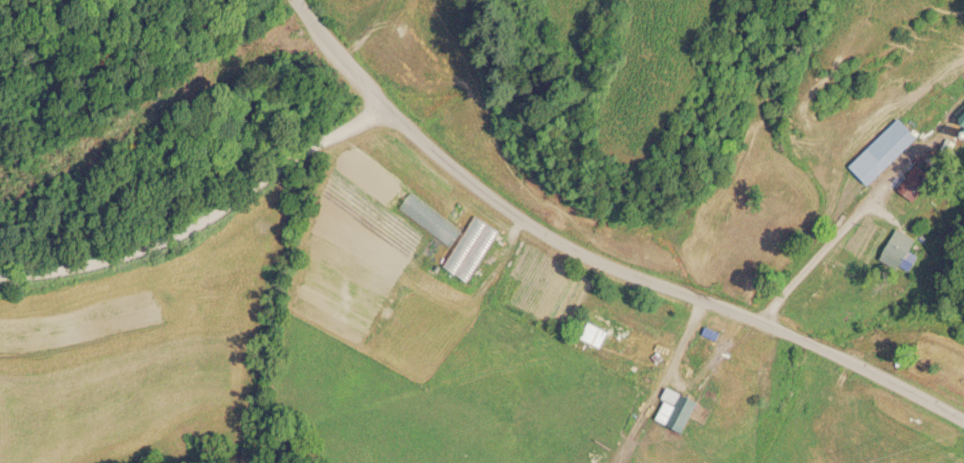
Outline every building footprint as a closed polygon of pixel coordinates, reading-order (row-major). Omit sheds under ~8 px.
[(870,182),(918,134),(899,115),(851,163),(870,182)] [(898,186),(914,198),(933,173),(917,161),(898,186)] [(917,237),(898,226),(880,256),(899,267),(917,237)] [(668,422),(685,430),(700,399),(683,391),(668,422)]
